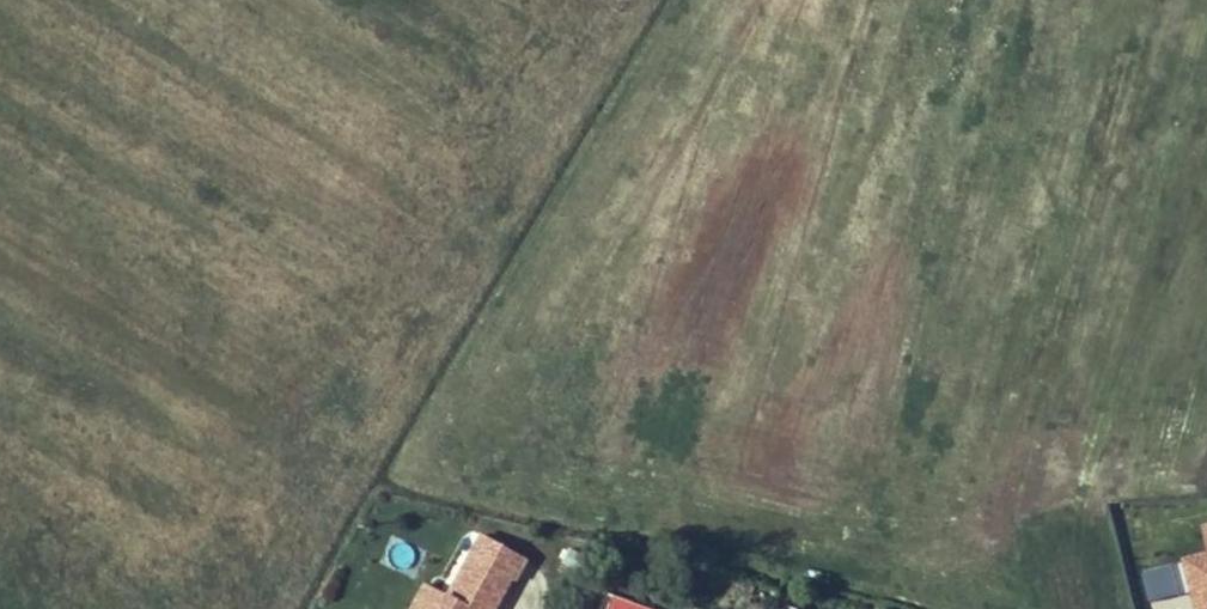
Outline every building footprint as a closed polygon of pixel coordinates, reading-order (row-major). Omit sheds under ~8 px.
[(418,583),(405,608),(495,608),(520,556),(471,534),(443,594),(418,583)] [(1206,605),(1206,555),(1173,563),(1173,565),(1181,594),(1181,596),(1197,592),(1201,608),(1206,608),(1206,605)] [(1151,602),(1181,594),(1173,565),(1143,573),(1151,602)] [(613,599),(609,608),(638,608),(613,599)]
